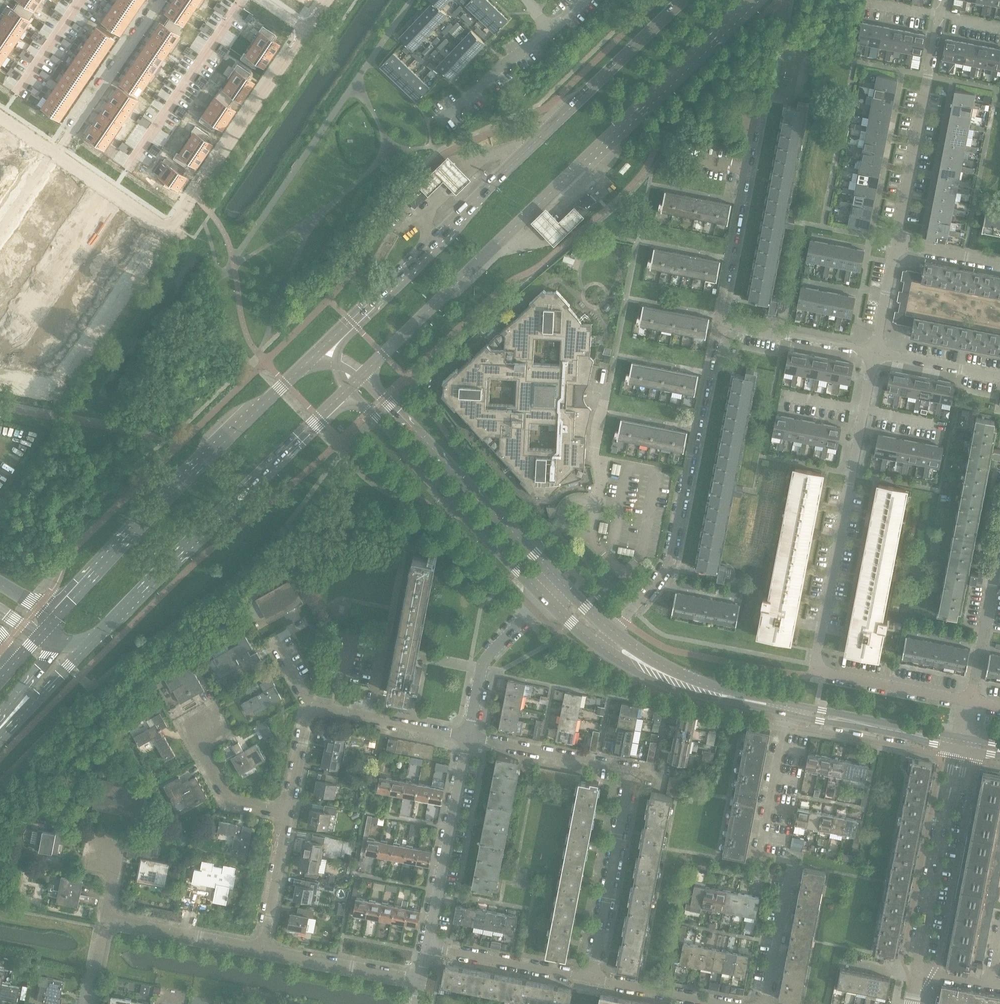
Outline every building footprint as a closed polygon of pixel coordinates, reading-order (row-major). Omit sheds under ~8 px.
[(20,1),(17,5),(32,16),(41,3),(39,2),(36,0),(19,0),(20,1)] [(113,6),(130,17),(135,9),(122,0),(117,0),(113,6)] [(135,9),(141,1),(139,0),(122,0),(135,9)] [(171,3),(188,15),(190,16),(196,8),(196,7),(186,0),(173,0),(171,3)] [(196,7),(196,8),(198,9),(204,0),(186,0),(196,7)] [(446,0),(432,0),(434,2),(441,9),(448,2),(446,0)] [(486,0),(472,0),(467,5),(474,11),(486,0)] [(494,5),(489,0),(486,0),(474,11),(481,18),(494,5)] [(214,6),(213,8),(218,11),(222,6),(217,2),(214,6)] [(447,14),(441,9),(434,2),(426,9),(440,22),(447,14)] [(171,3),(165,12),(171,17),(168,21),(181,30),(184,25),(182,23),(188,15),(171,3)] [(10,7),(5,15),(24,28),(32,16),(17,5),(14,10),(10,7)] [(488,25),(501,12),(494,5),(481,18),(488,25)] [(113,6),(108,13),(125,25),(130,17),(113,6)] [(222,6),(218,11),(223,15),(227,9),(222,6)] [(50,10),(47,13),(52,17),(56,11),(51,8),(50,10)] [(440,22),(426,9),(420,16),(433,29),(434,28),(440,22)] [(56,11),(52,17),(58,21),(62,15),(56,11)] [(508,19),(501,12),(488,25),(496,32),(508,19)] [(108,13),(102,22),(119,33),(125,25),(108,13)] [(249,13),(245,19),(251,23),(255,17),(249,13)] [(0,22),(0,25),(18,37),(24,28),(5,15),(0,22)] [(433,29),(420,16),(413,23),(426,36),(427,35),(433,29)] [(161,23),(155,31),(176,45),(182,37),(180,36),(183,31),(181,30),(168,21),(165,26),(161,23)] [(202,24),(199,28),(204,32),(208,26),(203,22),(202,24)] [(426,36),(413,23),(406,30),(420,43),(426,36)] [(869,45),(872,25),(861,23),(857,42),(866,44),(869,45)] [(11,46),(18,37),(0,25),(0,38),(11,46)] [(879,47),(883,27),(872,25),(869,45),(871,45),(879,47)] [(208,26),(204,32),(210,35),(214,30),(208,26)] [(251,42),(251,43),(253,44),(270,55),(278,44),(272,40),(275,35),(262,26),(251,42)] [(96,27),(90,36),(107,47),(113,39),(96,27)] [(890,49),(894,29),(883,27),(879,47),(888,48),(890,49)] [(901,51),(904,31),(894,29),(890,49),(892,49),(901,51)] [(420,43),(406,30),(400,37),(413,50),(420,43)] [(485,43),(471,30),(465,38),(478,50),(485,43)] [(33,34),(31,37),(36,41),(40,35),(35,31),(33,34)] [(155,31),(150,38),(169,51),(169,52),(171,53),(176,45),(155,31)] [(911,53),(915,33),(904,31),(901,51),(909,52),(911,53)] [(922,55),(926,35),(915,33),(911,53),(914,53),(922,55)] [(40,35),(36,41),(41,44),(45,38),(40,35)] [(90,36),(85,44),(102,55),(107,47),(90,36)] [(5,55),(11,46),(0,38),(0,51),(5,55)] [(150,38),(145,46),(164,59),(169,52),(169,51),(150,38)] [(478,50),(465,38),(458,45),(471,57),(478,50)] [(953,61),(957,41),(946,39),(942,59),(951,60),(953,61)] [(964,63),(968,43),(957,41),(953,61),(955,61),(964,63)] [(974,65),(978,45),(968,43),(964,63),(972,64),(974,65)] [(85,44),(79,52),(96,63),(102,55),(85,44)] [(221,44),(219,48),(228,54),(230,50),(221,44)] [(244,53),(240,58),(253,67),(257,62),(263,67),(270,55),(253,44),(246,54),(244,53)] [(471,57),(458,45),(451,52),(464,64),(471,57)] [(985,67),(989,47),(978,45),(974,65),(977,65),(985,67)] [(145,46),(140,53),(157,65),(159,66),(164,59),(145,46)] [(184,50),(183,52),(188,56),(192,50),(187,46),(184,50)] [(995,69),(999,49),(989,47),(985,67),(993,68),(995,69)] [(219,48),(216,51),(225,57),(228,54),(219,48)] [(21,52),(19,55),(24,59),(28,53),(23,49),(21,52)] [(192,50),(188,56),(193,59),(197,53),(192,50)] [(79,52),(74,60),(91,71),(96,63),(79,52)] [(464,64),(451,52),(444,59),(458,71),(464,64)] [(28,53),(24,59),(29,62),(33,56),(28,53)] [(140,53),(135,61),(152,72),(157,65),(140,53)] [(401,60),(394,53),(381,66),(388,73),(401,60)] [(458,71),(444,59),(438,66),(444,72),(451,79),(458,71)] [(74,60),(68,68),(86,79),(91,71),(74,60)] [(408,67),(401,60),(388,73),(395,80),(408,67)] [(135,61),(130,68),(149,81),(151,83),(151,82),(156,75),(156,74),(152,72),(135,61)] [(227,78),(227,79),(229,80),(246,91),(253,82),(247,78),(250,73),(237,64),(227,78)] [(9,70),(7,73),(12,77),(16,71),(11,67),(9,70)] [(415,73),(408,67),(395,80),(402,87),(415,73)] [(68,68),(63,76),(80,87),(86,79),(68,68)] [(130,68),(125,75),(142,87),(144,89),(144,88),(149,81),(130,68)] [(16,71),(12,77),(17,80),(21,74),(16,71)] [(422,80),(415,73),(402,87),(410,93),(422,80)] [(125,75),(120,83),(137,95),(142,87),(125,75)] [(200,75),(198,79),(207,85),(209,81),(200,75)] [(878,75),(876,84),(876,86),(895,90),(897,84),(896,84),(897,79),(878,75)] [(63,76),(58,84),(75,95),(80,87),(63,76)] [(198,79),(195,82),(204,88),(207,85),(198,79)] [(221,87),(218,92),(231,101),(234,97),(240,101),(246,91),(229,80),(223,88),(221,87)] [(429,87),(422,80),(410,93),(417,100),(429,87)] [(58,84),(52,91),(69,103),(75,95),(58,84)] [(876,86),(875,89),(874,97),(893,101),(895,90),(876,86)] [(118,88),(110,101),(128,113),(128,112),(136,101),(118,88)] [(975,94),(956,90),(955,95),(954,95),(953,101),(973,105),(973,103),(975,94)] [(52,91),(47,99),(64,111),(69,103),(52,91)] [(218,92),(208,106),(228,119),(234,110),(228,106),(231,101),(218,92)] [(874,97),(872,105),(872,108),(891,111),(893,101),(874,97)] [(47,99),(41,108),(58,119),(64,111),(47,99)] [(750,292),(749,298),(751,299),(756,300),(758,301),(758,300),(764,301),(767,302),(768,302),(770,303),(770,306),(769,310),(778,311),(781,311),(783,311),(784,309),(785,307),(786,306),(786,305),(786,303),(785,302),(785,301),(784,300),(783,299),(782,298),(781,298),(772,296),(772,294),(773,293),(786,226),(786,223),(794,224),(795,219),(787,217),(789,205),(792,192),(792,191),(794,179),(797,166),(799,154),(799,153),(802,141),(802,140),(804,128),(807,115),(807,113),(808,110),(809,103),(806,102),(804,102),(798,100),(797,107),(787,105),(786,105),(785,113),(784,119),(782,126),(781,132),(780,138),(779,145),(777,151),(776,157),(775,164),(774,170),(773,177),(771,183),(770,189),(769,196),(767,203),(766,209),(765,215),(764,222),(763,228),(761,234),(760,241),(759,247),(758,254),(756,260),(755,266),(754,273),(753,279),(752,285),(750,292)] [(110,101),(102,112),(120,125),(120,124),(128,113),(110,101)] [(973,105),(953,101),(951,112),(971,116),(972,108),(973,105)] [(179,106),(177,110),(185,116),(188,112),(179,106)] [(208,106),(199,120),(212,129),(215,124),(221,129),(228,119),(208,106)] [(872,108),(871,110),(870,118),(889,122),(891,111),(872,108)] [(177,110),(174,113),(183,119),(185,116),(177,110)] [(102,112),(94,124),(114,138),(122,126),(120,124),(120,125),(102,112)] [(971,116),(951,112),(949,123),(969,126),(969,124),(971,116)] [(137,119),(136,121),(141,124),(145,118),(140,115),(137,119)] [(145,118),(141,124),(147,128),(151,122),(145,118)] [(870,118),(868,126),(868,129),(887,133),(889,122),(870,118)] [(974,130),(968,129),(969,126),(949,123),(947,133),(967,137),(972,138),(974,130)] [(94,124),(85,137),(91,140),(90,142),(97,146),(98,145),(105,150),(114,138),(94,124)] [(193,133),(186,143),(203,155),(211,144),(205,140),(208,135),(195,126),(191,131),(193,133)] [(868,129),(867,131),(866,139),(885,143),(887,133),(868,129)] [(967,137),(947,133),(945,144),(964,147),(965,145),(967,137)] [(866,139),(864,147),(863,150),(883,154),(885,143),(866,139)] [(121,143),(118,147),(123,151),(127,145),(122,141),(121,143)] [(18,142),(12,150),(29,161),(35,153),(18,142)] [(177,153),(173,158),(186,167),(189,162),(195,166),(203,155),(186,143),(179,154),(177,153)] [(153,144),(151,147),(160,153),(162,150),(153,144)] [(964,147),(945,144),(943,154),(962,158),(964,150),(964,147)] [(127,145),(123,151),(128,154),(133,148),(127,145)] [(151,147),(149,151),(157,157),(160,153),(151,147)] [(12,150),(7,158),(24,169),(29,161),(12,150)] [(863,150),(863,152),(861,161),(881,164),(883,154),(863,150)] [(962,158),(943,154),(941,165),(960,169),(961,166),(962,158)] [(448,157),(420,185),(429,195),(444,181),(457,195),(471,181),(448,157)] [(7,158),(1,166),(18,177),(24,169),(7,158)] [(861,161),(860,169),(859,171),(879,175),(881,164),(861,161)] [(166,164),(158,175),(160,177),(158,180),(168,187),(170,184),(177,188),(185,177),(166,164)] [(960,169),(941,165),(939,175),(958,179),(960,171),(960,169)] [(0,168),(0,176),(13,185),(18,177),(1,166),(0,168)] [(62,171),(57,179),(74,190),(79,183),(62,171)] [(859,171),(859,174),(857,182),(877,186),(879,175),(859,171)] [(958,179),(939,175),(937,186),(956,190),(957,187),(958,179)] [(8,193),(13,185),(0,176),(0,188),(8,193)] [(57,179),(52,186),(69,197),(74,190),(57,179)] [(857,182),(856,190),(855,192),(875,196),(877,186),(857,182)] [(405,198),(415,208),(429,195),(420,185),(405,198)] [(52,186),(47,193),(64,204),(69,197),(52,186)] [(956,190),(937,186),(935,197),(954,200),(956,192),(956,190)] [(677,194),(669,192),(666,192),(666,191),(665,191),(661,212),(662,212),(673,214),(677,194)] [(855,192),(855,195),(853,203),(873,207),(875,196),(855,192)] [(47,193),(43,200),(60,211),(64,204),(47,193)] [(588,194),(575,206),(574,207),(583,217),(598,204),(588,194)] [(688,196),(677,194),(673,214),(684,216),(688,196)] [(698,198),(691,196),(688,196),(684,216),(695,218),(698,198)] [(954,200),(935,197),(933,207),(952,211),(953,209),(954,200)] [(709,200),(698,198),(695,218),(705,220),(709,200)] [(43,200),(38,207),(55,219),(60,211),(43,200)] [(709,200),(705,220),(716,222),(720,202),(709,200)] [(731,204),(720,202),(716,222),(727,224),(728,225),(732,204),(731,204)] [(853,203),(852,211),(851,214),(871,217),(873,207),(853,203)] [(531,223),(554,247),(583,217),(574,207),(559,222),(546,209),(531,223)] [(952,211),(933,207),(931,218),(950,222),(952,214),(952,211)] [(33,211),(28,218),(45,230),(50,222),(33,211)] [(997,214),(992,213),(987,212),(987,211),(986,211),(982,232),(983,232),(993,234),(997,214)] [(851,214),(851,216),(849,225),(862,227),(862,228),(869,229),(871,217),(851,214)] [(101,216),(96,224),(100,227),(105,219),(101,216)] [(28,218),(23,225),(40,237),(45,230),(28,218)] [(950,222),(931,218),(928,229),(948,232),(949,230),(950,222)] [(105,219),(100,227),(105,230),(107,226),(109,222),(105,219)] [(126,225),(119,234),(138,247),(145,238),(138,234),(142,229),(129,220),(126,225)] [(23,225),(18,232),(35,244),(40,237),(23,225)] [(948,232),(928,229),(926,240),(933,242),(933,241),(946,244),(948,235),(948,232)] [(18,232),(14,239),(31,251),(35,244),(18,232)] [(113,244),(110,249),(123,257),(126,253),(132,257),(138,247),(119,234),(113,244)] [(14,239),(9,246),(26,257),(31,251),(14,239)] [(818,262),(821,242),(810,240),(807,260),(818,262)] [(828,264),(832,244),(821,242),(818,262),(826,264),(828,264)] [(839,266),(843,246),(832,244),(828,264),(830,264),(839,266)] [(9,246),(4,253),(21,264),(26,257),(9,246)] [(849,268),(853,248),(843,246),(839,266),(847,268),(849,268)] [(666,251),(658,249),(655,249),(655,248),(654,248),(650,269),(651,269),(651,268),(662,270),(666,251)] [(864,251),(853,248),(849,268),(852,269),(861,270),(864,251)] [(78,250),(74,256),(79,259),(83,254),(78,250)] [(98,267),(97,268),(114,279),(122,268),(116,264),(119,259),(107,250),(103,256),(105,257),(98,267)] [(666,251),(662,270),(673,273),(677,253),(666,251)] [(0,259),(0,260),(16,271),(21,264),(4,253),(0,259)] [(687,255),(680,253),(677,253),(673,273),(684,275),(687,255)] [(83,254),(79,259),(84,263),(86,260),(88,257),(83,254)] [(698,257),(687,255),(684,275),(694,277),(698,257)] [(709,259),(702,258),(698,257),(694,277),(705,279),(709,259)] [(720,261),(709,259),(705,279),(716,281),(717,281),(721,261),(720,261)] [(12,278),(16,271),(0,260),(0,270),(12,278)] [(925,262),(923,273),(921,282),(935,285),(939,265),(925,262)] [(93,265),(86,276),(107,290),(114,279),(97,268),(98,267),(94,264),(93,265)] [(954,268),(939,265),(935,285),(950,287),(954,268)] [(968,271),(954,268),(950,287),(964,290),(968,271)] [(7,285),(12,278),(0,270),(0,280),(7,285)] [(913,272),(906,271),(903,270),(901,281),(911,283),(913,272)] [(983,273),(968,271),(964,290),(979,293),(983,273)] [(63,272),(59,278),(64,281),(68,275),(63,272)] [(993,296),(997,276),(983,273),(979,293),(993,296)] [(68,275),(64,281),(69,285),(71,282),(73,279),(68,275)] [(79,287),(78,287),(82,290),(82,289),(100,301),(107,290),(86,276),(79,287)] [(809,309),(812,289),(801,287),(797,307),(809,309)] [(70,304),(69,304),(71,306),(72,305),(85,314),(88,310),(92,312),(100,301),(82,289),(82,290),(75,300),(73,299),(70,304)] [(819,311),(823,291),(812,289),(809,309),(817,310),(819,311)] [(473,353),(469,357),(471,359),(468,361),(459,370),(457,369),(443,382),(444,383),(444,393),(443,394),(455,409),(457,407),(468,419),(466,421),(470,426),(472,424),(484,437),(496,450),(508,463),(506,465),(508,468),(509,469),(510,470),(512,468),(517,474),(522,480),(521,481),(529,490),(534,495),(535,494),(546,495),(547,496),(553,491),(561,483),(563,485),(579,480),(580,479),(581,479),(582,478),(582,477),(583,477),(583,476),(584,475),(584,474),(584,473),(585,466),(587,433),(592,409),(589,406),(577,406),(576,405),(576,402),(576,401),(576,388),(577,388),(577,387),(576,387),(576,384),(581,384),(589,384),(593,365),(594,360),(591,357),(590,357),(592,324),(582,324),(585,321),(583,319),(582,317),(581,316),(579,318),(569,306),(570,305),(557,291),(556,292),(545,291),(544,290),(530,303),(531,305),(519,315),(517,313),(513,317),(515,319),(502,331),(488,343),(475,355),(473,353)] [(830,313),(834,293),(823,291),(819,311),(822,311),(830,313)] [(899,291),(897,301),(907,303),(909,292),(899,291)] [(840,315),(844,295),(834,293),(830,313),(838,314),(840,315)] [(855,297),(844,295),(840,315),(843,315),(852,317),(855,297)] [(45,299),(41,305),(46,308),(50,302),(45,299)] [(50,302),(46,308),(51,312),(52,310),(55,306),(50,302)] [(71,306),(63,318),(82,331),(88,323),(81,319),(85,314),(72,305),(71,306)] [(655,308),(647,306),(644,306),(644,305),(643,305),(639,326),(640,326),(640,325),(651,327),(655,308)] [(666,310),(655,308),(651,327),(662,329),(666,310)] [(676,312),(666,310),(662,329),(673,332),(676,312)] [(895,311),(893,322),(903,323),(905,313),(895,311)] [(687,314),(676,312),(673,332),(683,334),(687,314)] [(698,316),(691,314),(687,314),(683,334),(694,336),(698,316)] [(709,318),(698,316),(694,336),(705,338),(706,338),(710,318),(709,318)] [(914,317),(913,326),(911,337),(925,340),(929,320),(914,317)] [(58,325),(77,338),(82,331),(63,318),(58,325)] [(943,323),(929,320),(925,340),(939,343),(943,323)] [(56,324),(51,331),(72,345),(77,338),(58,325),(56,323),(56,324)] [(958,326),(943,323),(939,343),(954,345),(958,326)] [(972,328),(958,326),(954,345),(968,348),(972,328)] [(987,331),(972,328),(968,348),(983,351),(987,331)] [(51,331),(46,339),(67,353),(72,345),(51,331)] [(987,331),(983,351),(997,354),(999,339),(999,334),(987,331)] [(41,346),(43,348),(43,347),(62,360),(67,353),(46,339),(41,346)] [(38,354),(38,355),(57,368),(62,360),(43,347),(43,348),(38,354)] [(796,373),(800,353),(789,351),(785,371),(794,373),(796,373)] [(36,354),(30,361),(35,364),(31,369),(44,378),(47,373),(52,376),(57,368),(38,355),(38,354),(36,353),(36,354)] [(807,375),(811,355),(800,353),(796,373),(798,373),(807,375)] [(817,377),(821,357),(811,355),(807,375),(815,377),(817,377)] [(6,356),(1,362),(7,366),(11,360),(6,356)] [(828,379),(832,359),(821,357),(817,377),(820,378),(828,379)] [(838,381),(842,361),(832,359),(828,379),(836,381),(838,381)] [(854,364),(842,361),(838,381),(841,382),(850,383),(854,364)] [(644,364),(636,363),(633,362),(632,362),(628,383),(629,383),(629,382),(640,384),(644,364)] [(655,367),(644,364),(640,384),(651,386),(655,367)] [(665,369),(655,367),(651,386),(662,389),(665,369)] [(676,371),(665,369),(662,389),(673,391),(676,371)] [(698,560),(697,567),(699,567),(704,568),(704,569),(706,569),(706,568),(711,569),(710,576),(720,578),(727,580),(729,579),(731,579),(733,577),(734,575),(734,574),(734,573),(734,571),(734,570),(733,569),(733,568),(732,568),(731,567),(730,566),(729,566),(720,564),(721,562),(734,491),(737,492),(742,493),(742,492),(743,487),(738,486),(735,486),(756,381),(756,379),(758,371),(746,369),(745,375),(742,375),(735,374),(734,373),(733,381),(732,387),(731,394),(729,400),(728,406),(727,413),(726,419),(724,425),(723,432),(722,438),(721,445),(720,451),(718,457),(717,464),(716,471),(714,477),(713,483),(712,490),(711,496),(710,502),(708,509),(707,515),(706,522),(705,528),(703,534),(702,541),(701,547),(700,553),(698,560)] [(687,373),(676,371),(673,391),(683,393),(687,373)] [(898,393),(902,373),(891,371),(887,391),(896,392),(898,393)] [(698,375),(687,373),(683,393),(694,395),(695,395),(699,375),(698,374),(698,375)] [(909,395),(912,375),(902,373),(898,393),(900,393),(909,395)] [(919,397),(923,377),(912,375),(909,395),(917,396),(919,397)] [(930,399),(934,379),(923,377),(919,397),(922,397),(930,399)] [(940,401),(944,381),(934,379),(930,399),(938,400),(940,401)] [(952,403),(954,391),(956,383),(944,381),(940,401),(943,401),(952,403)] [(784,437),(788,417),(777,415),(773,435),(781,437),(784,437)] [(794,439),(798,419),(788,417),(784,437),(786,437),(794,439)] [(992,453),(993,453),(993,455),(999,456),(999,449),(994,448),(994,449),(992,449),(996,428),(994,427),(995,421),(976,418),(939,611),(946,613),(946,616),(947,616),(948,615),(957,617),(958,611),(961,611),(967,580),(980,582),(982,573),(969,570),(992,453)] [(633,421),(625,420),(622,419),(621,419),(617,439),(618,440),(618,439),(629,441),(633,421)] [(805,441),(809,421),(798,419),(794,439),(803,441),(805,441)] [(644,423),(633,421),(629,441),(640,443),(644,423)] [(816,443),(820,423),(809,421),(805,441),(807,441),(816,443)] [(654,426),(647,424),(644,423),(640,443),(651,445),(654,426)] [(826,445),(830,425),(820,423),(816,443),(824,445),(826,445)] [(841,428),(830,425),(826,445),(829,446),(837,447),(841,428)] [(665,428),(654,426),(651,445),(662,448),(665,428)] [(676,430),(665,428),(662,448),(672,450),(676,430)] [(687,432),(676,430),(672,450),(683,452),(684,452),(688,432),(687,431),(687,432)] [(886,457),(890,437),(879,435),(875,455),(883,456),(886,457)] [(896,459),(900,439),(890,437),(886,457),(888,457),(896,459)] [(907,461),(911,441),(900,439),(896,459),(905,460),(907,461)] [(918,463),(921,443),(911,441),(907,461),(909,461),(918,463)] [(928,465),(932,445),(921,443),(918,463),(926,464),(928,465)] [(939,467),(943,447),(932,445),(928,465),(931,465),(939,467)] [(795,468),(778,556),(771,597),(764,596),(763,597),(764,597),(762,605),(762,606),(765,607),(759,636),(789,642),(822,473),(795,468)] [(879,484),(854,615),(847,653),(877,659),(883,630),(886,630),(886,629),(885,629),(887,621),(888,621),(888,620),(881,618),(906,489),(879,484)] [(552,517),(556,510),(558,507),(547,507),(549,517),(550,518),(551,518),(552,518),(552,517)] [(414,553),(412,567),(388,692),(411,696),(414,679),(416,680),(421,681),(423,669),(418,668),(418,669),(416,668),(437,557),(414,553)] [(280,582),(291,576),(287,569),(276,575),(280,582)] [(278,588),(280,592),(281,594),(268,601),(269,601),(277,615),(287,610),(286,609),(292,605),(293,606),(301,602),(290,581),(274,590),(275,590),(278,588)] [(677,592),(676,592),(672,611),(673,611),(684,613),(687,595),(677,593),(677,592)] [(698,597),(687,595),(684,613),(694,615),(698,597)] [(708,599),(698,597),(694,615),(705,617),(708,599)] [(719,601),(708,599),(705,617),(715,619),(719,601)] [(729,603),(719,601),(715,619),(726,621),(729,603)] [(740,605),(729,603),(726,621),(736,623),(737,624),(740,604),(740,605)] [(907,637),(906,636),(902,656),(903,656),(903,655),(914,657),(917,639),(907,637)] [(239,664),(236,659),(254,648),(249,639),(231,649),(228,645),(226,645),(221,647),(220,650),(222,654),(214,658),(228,682),(236,677),(231,668),(238,664),(238,665),(239,664)] [(928,641),(917,639),(914,657),(924,659),(928,641)] [(938,643),(928,641),(924,659),(935,661),(938,643)] [(949,645),(938,643),(935,661),(945,663),(949,645)] [(959,647),(949,645),(945,663),(956,665),(959,647)] [(970,649),(959,647),(956,665),(966,667),(966,668),(967,668),(971,649),(970,649)] [(257,653),(245,660),(250,668),(261,661),(257,653)] [(986,672),(987,673),(987,672),(997,674),(999,660),(999,656),(991,654),(990,653),(986,672)] [(205,690),(191,667),(182,672),(181,671),(180,671),(180,673),(177,674),(177,673),(165,680),(172,691),(173,691),(181,704),(186,701),(183,695),(189,692),(190,694),(192,693),(190,691),(194,688),(198,694),(205,690)] [(276,686),(271,678),(261,684),(265,692),(256,696),(243,704),(243,705),(244,704),(248,712),(248,713),(248,714),(254,710),(256,713),(255,714),(282,699),(275,687),(276,686)] [(508,680),(506,693),(523,696),(526,684),(508,680)] [(565,691),(563,704),(580,707),(583,695),(565,691)] [(523,696),(506,693),(504,705),(521,708),(523,696)] [(622,702),(620,715),(637,718),(640,706),(622,702)] [(580,707),(563,704),(561,716),(578,719),(580,707)] [(521,708),(504,705),(501,717),(519,720),(521,708)] [(656,708),(653,730),(660,731),(662,709),(656,708)] [(160,731),(161,730),(162,730),(162,729),(168,726),(160,713),(152,718),(156,725),(134,737),(140,746),(153,739),(166,762),(176,756),(164,735),(163,735),(160,731)] [(679,713),(677,725),(694,729),(697,717),(679,713)] [(637,718),(620,715),(618,727),(635,730),(637,718)] [(578,719),(561,716),(558,728),(576,731),(578,719)] [(519,720),(501,717),(499,729),(516,732),(519,720)] [(263,738),(273,733),(267,721),(257,726),(263,738)] [(694,729),(677,725),(674,738),(692,741),(694,729)] [(764,763),(769,739),(770,731),(748,726),(746,737),(742,758),(764,763)] [(542,729),(535,727),(533,739),(539,740),(542,729)] [(635,730),(618,727),(615,739),(633,742),(635,730)] [(576,731),(558,728),(556,740),(573,743),(576,731)] [(714,745),(716,733),(708,732),(706,744),(714,745)] [(328,736),(325,751),(344,755),(345,749),(343,749),(344,739),(328,736)] [(387,750),(396,751),(398,740),(389,738),(387,750)] [(599,739),(592,738),(590,750),(596,751),(599,739)] [(692,741),(674,738),(672,750),(690,753),(692,741)] [(633,742),(615,739),(613,751),(630,754),(633,742)] [(398,740),(396,751),(396,752),(402,754),(405,741),(398,740)] [(410,742),(405,741),(402,754),(408,755),(410,742)] [(416,743),(410,742),(408,755),(414,756),(416,743)] [(232,759),(240,774),(265,760),(257,745),(244,752),(239,743),(233,746),(238,756),(232,759)] [(422,744),(416,743),(414,756),(420,757),(422,744)] [(428,745),(422,744),(420,757),(426,758),(428,745)] [(432,759),(434,746),(428,745),(426,758),(432,759)] [(656,750),(649,749),(647,761),(653,762),(656,750)] [(690,753),(672,750),(670,762),(687,765),(690,753)] [(344,755),(325,751),(322,766),(325,766),(324,774),(327,775),(337,777),(340,760),(343,760),(344,755)] [(806,769),(819,772),(822,756),(809,753),(806,769)] [(497,756),(485,818),(472,887),(493,891),(519,760),(497,756)] [(833,758),(822,756),(819,772),(830,774),(833,758)] [(932,762),(906,757),(904,767),(911,768),(906,791),(926,795),(932,762)] [(758,795),(763,770),(764,763),(742,758),(735,790),(758,795)] [(845,760),(833,758),(830,774),(842,777),(845,760)] [(857,763),(845,760),(842,777),(854,779),(857,763)] [(448,772),(449,765),(436,762),(435,770),(448,772)] [(869,765),(857,763),(854,779),(865,781),(865,783),(870,784),(873,770),(868,769),(869,765)] [(537,781),(543,782),(546,769),(539,768),(537,781)] [(552,770),(546,769),(543,782),(549,783),(552,770)] [(558,771),(552,770),(549,783),(555,785),(558,771)] [(564,772),(558,771),(555,785),(561,786),(564,772)] [(570,773),(564,772),(561,786),(567,787),(570,773)] [(994,906),(994,905),(999,906),(999,775),(983,772),(946,966),(967,970),(968,969),(970,970),(971,965),(969,965),(970,957),(984,959),(994,906)] [(339,777),(337,777),(327,775),(325,782),(317,780),(314,794),(320,795),(320,796),(322,796),(322,795),(335,798),(335,797),(333,797),(335,784),(338,784),(339,777)] [(581,776),(575,775),(573,788),(578,789),(580,781),(581,776)] [(393,779),(380,776),(380,779),(379,785),(377,791),(390,794),(393,779)] [(184,787),(183,784),(179,778),(164,786),(173,803),(183,797),(189,807),(207,797),(196,777),(189,781),(190,783),(184,787)] [(670,777),(668,783),(681,786),(683,779),(670,777)] [(103,779),(100,794),(98,804),(109,806),(107,811),(119,813),(119,810),(132,813),(132,816),(143,818),(147,797),(145,797),(145,798),(135,796),(137,786),(103,779)] [(406,781),(393,779),(390,794),(403,796),(406,781)] [(591,783),(580,781),(578,789),(576,797),(597,801),(600,785),(599,784),(599,782),(591,780),(591,783)] [(419,784),(406,781),(403,796),(416,799),(419,784)] [(681,786),(668,783),(667,790),(680,792),(681,786)] [(432,786),(419,784),(416,799),(429,801),(432,786)] [(445,789),(432,786),(429,801),(442,804),(445,789)] [(680,792),(667,790),(666,795),(673,796),(679,798),(680,792)] [(752,826),(757,802),(758,795),(735,790),(729,821),(752,826)] [(926,795),(906,791),(900,823),(920,827),(926,795)] [(651,792),(650,800),(646,821),(667,825),(672,796),(673,796),(666,795),(651,792)] [(576,797),(575,802),(570,828),(591,832),(597,801),(576,797)] [(309,824),(308,824),(328,828),(331,814),(336,815),(337,807),(325,805),(324,812),(311,810),(311,811),(312,811),(309,824)] [(795,824),(808,827),(811,811),(798,808),(795,824)] [(823,813),(811,811),(808,827),(820,829),(823,813)] [(835,815),(823,813),(820,829),(832,831),(835,815)] [(846,818),(835,815),(832,831),(843,834),(846,818)] [(858,820),(846,818),(843,834),(855,836),(855,835),(856,829),(857,824),(858,820)] [(237,826),(238,825),(220,821),(218,833),(218,831),(235,835),(233,848),(232,848),(230,854),(238,855),(238,853),(247,855),(253,828),(243,826),(243,827),(237,826)] [(646,821),(644,829),(640,850),(661,855),(667,825),(646,821)] [(746,858),(750,833),(752,826),(729,821),(723,853),(746,858)] [(412,823),(410,834),(421,836),(423,825),(412,823)] [(920,827),(900,823),(894,855),(914,858),(920,827)] [(570,828),(569,834),(564,860),(585,864),(591,832),(570,828)] [(69,845),(70,840),(74,841),(75,834),(54,830),(53,833),(39,830),(35,849),(58,854),(60,843),(69,845)] [(302,846),(301,853),(303,853),(302,856),(320,859),(323,844),(324,845),(325,838),(313,835),(312,842),(305,840),(304,847),(302,846)] [(165,886),(169,864),(151,860),(151,856),(157,857),(159,847),(153,837),(147,840),(151,846),(151,848),(140,846),(138,858),(142,859),(138,881),(141,881),(141,883),(148,884),(149,883),(165,886)] [(802,851),(804,840),(794,838),(793,845),(791,844),(790,849),(802,851)] [(381,841),(368,839),(368,841),(366,847),(365,853),(378,856),(381,841)] [(394,844),(381,841),(378,856),(391,858),(394,844)] [(407,846),(394,844),(391,858),(404,861),(407,846)] [(419,849),(407,846),(404,861),(417,863),(419,849)] [(433,851),(419,849),(417,863),(430,866),(433,851)] [(640,850),(639,858),(634,880),(656,884),(661,855),(640,850)] [(838,859),(839,853),(828,850),(827,856),(838,859)] [(914,858),(894,855),(888,887),(907,891),(914,858)] [(320,859),(302,856),(301,860),(300,860),(299,866),(300,866),(300,868),(306,869),(305,876),(318,878),(319,871),(318,871),(320,859)] [(564,860),(563,865),(558,891),(579,895),(585,864),(564,860)] [(800,887),(797,901),(819,905),(825,872),(804,868),(801,882),(799,881),(798,887),(800,887)] [(214,899),(214,901),(226,904),(227,899),(228,899),(228,896),(230,887),(233,888),(236,875),(203,869),(202,871),(195,869),(193,883),(200,884),(201,882),(217,885),(216,892),(214,891),(213,899),(214,899)] [(328,875),(326,882),(334,883),(335,876),(328,875)] [(62,877),(59,892),(57,903),(78,907),(83,881),(62,877)] [(297,885),(296,887),(297,887),(295,898),(294,898),(294,899),(312,902),(313,895),(316,896),(319,883),(307,880),(305,887),(297,885)] [(634,880),(633,887),(629,909),(650,913),(656,884),(634,880)] [(326,882),(325,889),(333,891),(335,884),(326,882)] [(707,887),(695,884),(690,883),(687,901),(685,909),(701,912),(702,907),(703,907),(707,887)] [(718,889),(707,887),(703,907),(713,909),(718,889)] [(907,891),(888,887),(881,919),(901,923),(907,891)] [(729,891),(718,889),(713,909),(725,911),(729,891)] [(558,891),(557,897),(552,922),(573,926),(579,895),(558,891)] [(739,893),(729,891),(725,911),(735,913),(739,893)] [(749,895),(739,893),(735,913),(745,915),(749,895)] [(760,897),(749,895),(745,915),(756,917),(760,897)] [(370,901),(357,898),(356,902),(355,908),(354,914),(367,917),(370,901)] [(382,903),(370,901),(367,917),(379,919),(382,903)] [(794,920),(791,933),(813,937),(819,905),(797,901),(795,914),(793,914),(792,920),(794,920)] [(395,906),(382,903),(379,919),(392,922),(395,906)] [(454,921),(465,923),(468,907),(457,905),(454,921)] [(395,906),(392,922),(405,924),(408,908),(395,906)] [(478,909),(468,907),(465,923),(475,925),(478,909)] [(314,911),(298,908),(297,914),(291,913),(288,928),(289,928),(289,930),(296,931),(296,929),(306,931),(309,917),(313,918),(314,911)] [(421,911),(408,908),(405,924),(418,927),(421,911)] [(489,911),(478,909),(475,925),(486,927),(489,911)] [(629,909),(627,917),(623,938),(644,943),(650,913),(629,909)] [(497,913),(489,911),(486,927),(494,929),(497,913)] [(507,914),(497,913),(494,929),(504,931),(507,914)] [(518,916),(507,914),(504,931),(515,933),(518,916)] [(901,923),(881,919),(875,952),(895,956),(901,923)] [(552,922),(550,934),(546,954),(567,958),(573,926),(552,922)] [(788,953),(785,966),(807,970),(813,937),(791,933),(789,947),(787,947),(786,952),(788,953)] [(623,938),(622,946),(617,968),(639,972),(644,943),(623,938)] [(492,940),(491,947),(500,949),(501,942),(492,940)] [(681,954),(680,960),(680,963),(691,965),(695,945),(684,943),(683,949),(681,954)] [(706,947),(695,945),(691,965),(702,967),(706,947)] [(718,949),(706,947),(702,967),(714,969),(718,949)] [(728,951),(718,949),(714,969),(724,971),(728,951)] [(738,953),(728,951),(724,971),(734,973),(738,953)] [(748,955),(738,953),(734,973),(745,975),(748,955)] [(442,984),(471,990),(474,970),(445,964),(442,984)] [(807,970),(785,966),(782,980),(780,979),(779,985),(781,985),(779,999),(800,1003),(807,970)] [(4,970),(0,969),(0,999),(16,1002),(19,987),(10,985),(11,983),(6,982),(6,984),(2,984),(4,970)] [(851,971),(846,970),(841,969),(838,986),(847,988),(851,971)] [(506,976),(474,970),(471,990),(503,996),(506,976)] [(861,973),(852,971),(851,971),(847,988),(857,990),(861,973)] [(871,974),(862,973),(861,973),(857,990),(867,992),(871,974)] [(881,976),(876,975),(871,974),(867,992),(877,994),(881,976)] [(538,982),(506,976),(503,996),(535,1002),(538,982)] [(891,978),(885,977),(881,976),(877,994),(887,996),(891,978)] [(41,1001),(41,1002),(53,1003),(60,1003),(61,997),(60,997),(63,982),(64,982),(64,981),(47,978),(46,986),(40,984),(37,1000),(41,1001)] [(538,982),(535,1002),(545,1003),(570,1003),(573,989),(538,982)] [(712,983),(710,989),(719,991),(721,985),(712,983)] [(142,984),(140,994),(148,996),(150,986),(142,984)] [(723,984),(722,992),(729,993),(731,986),(723,984)] [(942,985),(939,1003),(999,1003),(999,997),(942,985)] [(600,994),(599,1003),(629,1003),(630,1000),(600,994)] [(138,1002),(132,1000),(112,996),(110,1003),(137,1003),(138,1002)]
